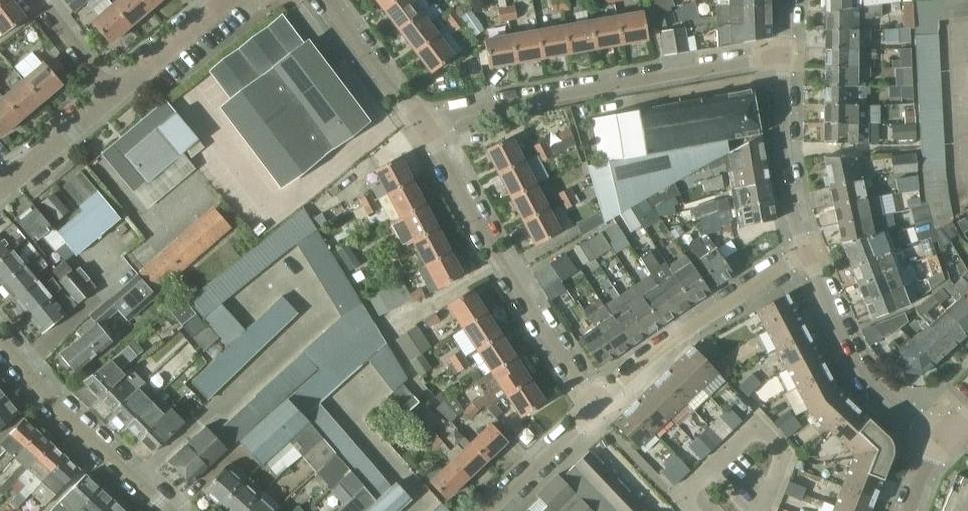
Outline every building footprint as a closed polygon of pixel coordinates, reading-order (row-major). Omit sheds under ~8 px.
[(25,18),(11,0),(3,0),(0,3),(0,30),(4,34),(25,18)] [(75,11),(88,0),(66,0),(75,11)] [(113,5),(130,25),(150,8),(143,0),(119,0),(113,5)] [(150,8),(159,0),(143,0),(150,8)] [(383,8),(399,29),(429,6),(425,0),(393,0),(383,8)] [(553,13),(562,12),(560,0),(551,0),(553,13)] [(562,12),(570,10),(568,0),(560,0),(562,12)] [(663,0),(656,0),(651,2),(655,14),(668,9),(663,0)] [(730,5),(770,5),(770,0),(729,0),(730,5),(716,5),(716,15),(721,15),(721,6),(730,5)] [(825,11),(856,7),(856,6),(856,0),(825,0),(825,11)] [(904,3),(905,28),(915,28),(914,0),(911,0),(910,0),(909,2),(904,3)] [(939,20),(936,0),(914,0),(915,28),(915,35),(938,35),(939,20)] [(939,20),(952,18),(949,0),(936,0),(939,20)] [(952,18),(965,17),(963,0),(949,0),(952,18)] [(877,12),(877,16),(882,16),(881,4),(863,6),(856,6),(856,7),(825,11),(825,29),(858,30),(858,18),(872,17),(872,13),(877,12)] [(92,24),(109,44),(130,25),(113,5),(92,24)] [(721,6),(721,15),(716,15),(717,26),(726,24),(770,23),(770,5),(730,5),(721,6)] [(422,14),(430,7),(429,6),(399,29),(416,51),(437,34),(438,35),(446,28),(437,16),(428,22),(422,14)] [(515,6),(507,7),(509,21),(517,20),(515,6)] [(617,17),(621,43),(648,38),(644,13),(643,13),(628,15),(627,6),(615,8),(617,17)] [(498,9),(500,23),(509,21),(507,7),(498,9)] [(444,19),(449,25),(460,17),(455,11),(444,19)] [(658,29),(676,24),(673,13),(655,18),(658,29)] [(368,121),(308,42),(304,45),(282,17),(210,71),(232,100),(222,108),(282,187),(368,121)] [(454,32),(465,24),(460,17),(449,25),(454,32)] [(617,17),(604,20),(591,22),(595,48),(621,43),(617,17)] [(564,27),(569,52),(595,48),(591,22),(564,27)] [(717,47),(770,38),(770,23),(726,24),(716,28),(717,47)] [(538,31),(542,57),(569,52),(564,27),(538,31)] [(676,54),(689,52),(685,28),(672,30),(676,54)] [(858,30),(825,29),(825,49),(865,48),(865,29),(858,30)] [(659,32),(664,56),(676,54),(672,30),(659,32)] [(538,31),(512,36),(516,62),(542,57),(538,31)] [(454,56),(438,35),(437,34),(416,51),(432,72),(454,56)] [(916,48),(939,47),(938,35),(915,35),(916,48)] [(485,41),(489,66),(516,62),(512,36),(485,41)] [(916,48),(916,49),(916,60),(940,59),(939,47),(916,48)] [(865,48),(825,49),(824,67),(865,68),(865,48)] [(916,60),(916,62),(917,73),(940,71),(940,59),(916,60)] [(61,83),(44,63),(24,80),(41,100),(61,83)] [(824,86),(864,86),(865,86),(865,77),(870,77),(870,68),(865,68),(824,67),(824,86)] [(902,68),(903,83),(915,82),(914,68),(902,68)] [(940,71),(917,73),(917,85),(941,84),(940,71)] [(24,80),(4,98),(20,119),(41,100),(24,80)] [(900,86),(901,102),(915,100),(915,82),(903,83),(903,86),(900,86)] [(941,84),(917,85),(918,97),(942,96),(941,84)] [(824,104),(863,104),(867,104),(867,94),(870,94),(870,87),(865,87),(865,86),(864,86),(824,86),(824,104)] [(605,222),(620,214),(674,182),(707,164),(729,152),(726,141),(756,136),(760,135),(752,89),(593,118),(600,162),(588,166),(601,210),(605,222)] [(0,136),(20,119),(4,98),(0,94),(0,136)] [(942,96),(918,97),(919,110),(942,109),(942,96)] [(199,140),(165,100),(101,154),(133,192),(146,182),(147,183),(199,140)] [(824,122),(864,123),(869,123),(869,105),(867,105),(867,104),(863,104),(824,104),(824,122)] [(942,109),(919,110),(920,122),(943,121),(942,109)] [(944,133),(943,121),(920,122),(920,134),(944,133)] [(868,142),(869,123),(864,123),(824,122),(823,141),(868,142)] [(944,133),(920,134),(921,147),(944,146),(944,133)] [(765,164),(760,135),(756,136),(729,152),(707,164),(708,169),(718,167),(717,165),(725,163),(726,171),(729,171),(733,170),(765,164)] [(486,149),(499,173),(523,161),(510,136),(486,149)] [(532,147),(533,147),(536,155),(548,149),(544,141),(532,147)] [(944,146),(921,147),(922,159),(945,158),(944,146)] [(552,156),(548,149),(536,155),(537,155),(540,162),(541,162),(542,161),(552,156)] [(890,157),(893,175),(919,171),(916,154),(902,155),(890,157)] [(823,157),(830,188),(866,180),(865,174),(860,176),(856,156),(823,157)] [(372,188),(377,199),(389,194),(388,193),(411,181),(399,157),(375,169),(383,183),(372,188)] [(922,159),(923,173),(946,171),(945,168),(945,158),(922,159)] [(499,173),(511,197),(535,184),(523,161),(499,173)] [(765,164),(733,170),(729,171),(732,189),(736,188),(768,182),(765,164)] [(923,173),(924,186),(947,182),(946,171),(923,173)] [(64,189),(89,220),(108,204),(82,173),(64,189)] [(702,182),(704,192),(724,187),(721,175),(702,182)] [(896,178),(899,194),(920,190),(918,175),(896,178)] [(830,188),(834,206),(880,197),(880,196),(874,197),(871,179),(866,180),(830,188)] [(388,193),(389,194),(400,217),(424,204),(411,181),(388,193)] [(736,188),(732,189),(735,207),(771,201),(768,182),(736,188)] [(924,186),(926,200),(949,195),(948,189),(947,182),(924,186)] [(535,184),(511,197),(524,220),(548,208),(535,184)] [(557,194),(565,209),(577,203),(570,188),(557,194)] [(359,199),(363,207),(374,201),(371,193),(359,199)] [(43,202),(58,220),(67,212),(52,194),(43,202)] [(952,208),(949,195),(926,200),(926,203),(927,205),(929,214),(952,208)] [(839,224),(869,218),(883,215),(880,197),(834,206),(839,224)] [(327,209),(320,198),(304,208),(317,231),(318,230),(340,218),(333,206),(327,209)] [(714,201),(716,211),(728,209),(726,199),(714,201)] [(366,214),(378,209),(374,201),(363,207),(366,214)] [(774,220),(771,201),(735,207),(738,227),(774,220)] [(57,250),(66,260),(74,253),(34,204),(15,220),(34,243),(43,236),(55,251),(57,250)] [(437,228),(424,204),(400,217),(386,224),(398,249),(399,248),(399,249),(413,241),(437,228)] [(927,205),(922,207),(925,224),(932,222),(929,214),(927,205)] [(911,210),(915,226),(925,224),(922,207),(911,210)] [(287,252),(296,245),(304,208),(272,233),(287,252)] [(317,231),(304,208),(296,245),(302,255),(324,242),(317,231)] [(537,244),(561,232),(548,208),(524,220),(537,244)] [(932,222),(934,231),(940,229),(949,222),(954,219),(952,208),(929,214),(932,222)] [(721,226),(731,225),(728,209),(716,211),(716,212),(699,216),(701,222),(697,223),(698,225),(704,234),(722,231),(721,226)] [(213,210),(177,241),(193,260),(229,228),(213,210)] [(605,222),(601,210),(600,210),(588,217),(576,223),(582,236),(605,222)] [(842,241),(843,243),(886,233),(886,232),(885,231),(883,231),(880,216),(884,215),(883,215),(869,218),(839,224),(842,241)] [(963,233),(967,229),(967,216),(957,222),(963,233)] [(917,242),(921,240),(922,243),(937,239),(934,231),(932,222),(925,224),(915,226),(915,227),(913,227),(917,242)] [(0,233),(0,261),(14,250),(13,249),(26,239),(12,223),(0,233)] [(614,245),(626,238),(616,223),(605,230),(614,245)] [(413,241),(426,264),(449,251),(437,228),(413,241)] [(940,250),(953,245),(947,237),(940,229),(934,231),(937,239),(937,241),(940,250)] [(287,252),(272,233),(262,240),(278,260),(287,252)] [(608,246),(605,242),(599,233),(585,242),(594,255),(608,246)] [(843,243),(852,266),(893,250),(891,244),(886,245),(883,238),(887,236),(886,233),(843,243)] [(927,257),(936,254),(932,242),(937,241),(937,239),(922,243),(927,257)] [(278,260),(262,240),(253,248),(269,267),(278,260)] [(157,291),(193,260),(177,241),(141,273),(157,291)] [(572,248),(583,265),(595,258),(584,241),(572,248)] [(324,242),(302,255),(308,265),(330,252),(324,242)] [(14,250),(0,261),(0,281),(3,285),(27,266),(25,264),(30,260),(27,257),(29,255),(32,260),(39,255),(29,243),(21,250),(24,253),(20,257),(14,250)] [(734,274),(717,248),(708,255),(702,246),(694,252),(717,286),(734,274)] [(269,267),(253,248),(244,255),(259,274),(269,267)] [(399,248),(398,249),(388,254),(392,262),(403,256),(399,249),(399,248)] [(852,266),(859,283),(900,265),(898,260),(893,262),(890,255),(895,254),(893,250),(852,266)] [(462,276),(449,252),(449,251),(426,264),(439,288),(462,276)] [(651,274),(651,275),(677,314),(693,303),(674,274),(671,270),(666,261),(660,265),(649,251),(640,257),(651,274)] [(330,252),(308,265),(315,275),(337,262),(330,252)] [(565,253),(553,261),(568,282),(579,274),(565,253)] [(259,274),(244,255),(235,263),(250,282),(259,274)] [(926,259),(926,260),(930,271),(941,267),(937,255),(926,259)] [(27,266),(3,285),(17,301),(40,282),(38,280),(42,276),(39,273),(48,266),(42,259),(30,269),(27,266)] [(686,265),(674,274),(693,303),(710,291),(687,259),(683,262),(686,265)] [(59,281),(71,295),(69,297),(74,302),(75,301),(79,304),(92,292),(97,287),(80,267),(75,271),(73,269),(72,270),(64,261),(52,271),(60,280),(59,281)] [(337,262),(315,275),(321,286),(343,272),(337,262)] [(250,282),(235,263),(226,270),(241,289),(250,282)] [(548,299),(566,288),(549,263),(532,274),(542,288),(541,289),(548,299)] [(907,285),(904,278),(900,279),(897,272),(902,270),(900,265),(859,283),(866,301),(907,285)] [(226,270),(216,277),(232,296),(241,289),(226,270)] [(343,272),(321,286),(327,296),(349,282),(343,272)] [(927,278),(931,290),(945,280),(942,272),(927,278)] [(635,285),(661,324),(677,314),(651,275),(635,285)] [(40,282),(17,301),(30,317),(53,298),(52,297),(62,289),(52,277),(43,285),(40,282)] [(223,304),(232,296),(216,277),(187,301),(223,304)] [(368,298),(379,317),(408,301),(397,281),(368,298)] [(943,308),(967,335),(967,334),(967,301),(964,296),(950,281),(941,289),(947,297),(951,293),(956,298),(957,297),(959,299),(949,308),(946,305),(943,308)] [(349,282),(327,296),(333,306),(355,293),(349,282)] [(624,302),(646,335),(661,324),(635,285),(619,296),(620,297),(618,298),(622,304),(624,302)] [(866,301),(873,319),(913,303),(911,296),(907,298),(905,290),(908,289),(907,285),(866,301)] [(409,293),(415,302),(425,296),(419,287),(409,293)] [(449,304),(464,327),(486,313),(471,290),(449,304)] [(355,293),(333,306),(340,316),(339,317),(373,323),(374,322),(355,293)] [(756,310),(766,329),(798,312),(787,293),(756,310)] [(141,335),(142,336),(153,327),(125,295),(115,304),(110,298),(95,310),(117,337),(129,327),(138,339),(141,335)] [(267,310),(276,318),(290,304),(282,295),(267,310)] [(607,310),(609,313),(631,345),(646,335),(624,302),(622,304),(618,298),(620,297),(619,296),(604,306),(607,310)] [(77,305),(74,302),(69,297),(63,302),(71,310),(77,305)] [(43,333),(67,314),(53,298),(30,317),(43,333)] [(171,312),(182,325),(196,313),(185,300),(171,312)] [(210,326),(214,330),(231,313),(223,304),(187,301),(204,319),(210,326)] [(298,313),(290,304),(276,318),(284,327),(298,313)] [(950,350),(967,335),(943,308),(940,310),(943,313),(934,321),(930,316),(924,309),(918,313),(924,321),(925,320),(950,350)] [(267,310),(259,318),(275,335),(284,327),(276,318),(267,310)] [(777,348),(808,331),(798,312),(766,329),(777,348)] [(240,322),(231,313),(214,330),(223,338),(240,322)] [(424,320),(429,328),(440,321),(434,313),(424,320)] [(478,349),(500,335),(486,313),(464,327),(478,349)] [(616,355),(631,345),(609,313),(605,316),(607,319),(601,323),(597,317),(592,321),(593,323),(616,355)] [(905,313),(892,318),(896,326),(899,329),(909,322),(905,313)] [(196,315),(182,327),(215,360),(216,359),(225,351),(230,346),(223,338),(214,330),(210,326),(208,328),(196,315)] [(347,345),(373,323),(339,317),(329,326),(347,345)] [(267,343),(275,335),(259,318),(250,326),(267,343)] [(886,327),(891,336),(899,329),(896,326),(892,318),(882,321),(882,322),(875,325),(879,331),(886,327)] [(75,372),(111,341),(93,320),(89,324),(88,322),(77,331),(81,336),(60,355),(75,372)] [(912,334),(910,337),(934,365),(950,350),(925,320),(924,321),(920,325),(924,329),(915,337),(912,334)] [(247,329),(240,322),(223,338),(230,346),(233,342),(242,334),(247,329)] [(347,345),(341,349),(359,369),(368,361),(387,344),(374,322),(373,323),(347,345)] [(577,332),(600,366),(616,355),(593,323),(590,325),(593,329),(586,333),(583,328),(577,332)] [(399,337),(421,374),(427,371),(420,358),(435,349),(421,325),(399,337)] [(258,351),(267,343),(250,326),(247,329),(242,334),(258,351)] [(347,345),(329,326),(320,334),(337,353),(341,349),(347,345)] [(818,350),(808,331),(777,348),(787,367),(818,350)] [(250,359),(258,351),(242,334),(233,342),(250,359)] [(337,353),(320,334),(310,343),(327,361),(331,358),(337,353)] [(478,349),(492,371),(515,357),(500,335),(478,349)] [(905,370),(925,374),(934,365),(910,337),(907,340),(910,343),(901,351),(896,346),(893,341),(887,345),(905,370)] [(86,385),(99,398),(124,374),(120,370),(142,350),(134,340),(128,346),(86,385)] [(241,367),(250,359),(233,342),(230,346),(225,351),(241,367)] [(723,352),(714,342),(701,355),(693,346),(677,362),(701,387),(717,372),(710,364),(723,352)] [(302,351),(302,352),(318,369),(321,366),(327,361),(310,343),(302,351)] [(368,361),(376,371),(394,355),(387,344),(368,361)] [(359,369),(341,349),(337,353),(331,358),(349,378),(359,369)] [(797,386),(829,369),(818,350),(787,367),(797,386)] [(233,376),(241,367),(225,351),(216,359),(233,376)] [(454,366),(465,359),(461,351),(449,358),(454,366)] [(310,376),(312,374),(318,369),(302,352),(301,353),(294,359),(310,376)] [(376,371),(384,382),(401,367),(394,355),(376,371)] [(529,379),(515,357),(486,375),(476,382),(484,394),(472,403),(479,410),(484,406),(486,408),(507,394),(529,379)] [(331,358),(327,361),(321,366),(340,386),(349,378),(331,358)] [(224,384),(233,376),(216,359),(215,360),(208,367),(224,384)] [(294,359),(286,366),(302,384),(310,376),(294,359)] [(457,372),(469,365),(465,359),(454,366),(457,372)] [(677,362),(661,376),(686,402),(701,387),(677,362)] [(286,366),(278,374),(294,391),(302,384),(286,366)] [(321,366),(318,369),(312,374),(330,395),(340,386),(321,366)] [(216,392),(224,384),(208,367),(199,375),(216,392)] [(408,379),(401,367),(384,382),(392,393),(403,383),(408,379)] [(131,368),(124,374),(99,398),(112,411),(144,381),(137,375),(131,368)] [(797,386),(811,410),(839,388),(829,369),(797,386)] [(278,374),(270,381),(286,398),(294,391),(278,374)] [(310,376),(302,384),(294,391),(286,398),(321,403),(330,395),(312,374),(310,376)] [(761,383),(752,374),(738,387),(747,396),(761,383)] [(191,383),(207,400),(216,392),(199,375),(191,383)] [(645,391),(670,417),(686,402),(661,376),(645,391)] [(522,416),(544,402),(529,379),(507,394),(522,416)] [(126,425),(156,397),(158,395),(144,381),(112,411),(126,425)] [(270,381),(262,388),(277,405),(285,398),(286,398),(270,381)] [(414,406),(419,402),(403,383),(392,393),(388,396),(405,414),(414,406)] [(254,395),(256,397),(269,412),(277,405),(262,388),(254,395)] [(811,410),(829,428),(854,402),(839,388),(811,410)] [(645,391),(630,406),(654,432),(670,417),(645,391)] [(126,425),(139,438),(164,414),(156,406),(161,402),(156,397),(126,425)] [(261,420),(269,412),(256,397),(247,405),(261,420)] [(0,402),(0,428),(18,413),(5,398),(0,402)] [(337,510),(367,510),(372,506),(378,501),(369,492),(361,483),(353,474),(345,464),(336,455),(328,446),(320,437),(312,428),(285,398),(277,405),(269,412),(261,420),(252,428),(244,436),(239,440),(262,465),(266,462),(276,476),(302,455),(344,504),(337,510)] [(329,413),(321,403),(286,398),(285,398),(312,428),(329,413)] [(436,408),(451,423),(459,416),(452,409),(445,400),(436,408)] [(855,452),(843,484),(876,497),(892,456),(887,454),(883,437),(887,433),(854,402),(829,428),(855,452)] [(469,419),(479,410),(472,403),(462,411),(463,412),(469,419)] [(169,410),(164,414),(139,438),(153,452),(178,429),(188,418),(174,404),(169,410)] [(252,428),(261,420),(247,405),(239,413),(252,428)] [(613,422),(638,448),(654,432),(630,406),(613,422)] [(724,412),(737,426),(742,422),(728,408),(724,412)] [(737,426),(724,412),(719,417),(732,430),(737,426)] [(244,436),(252,428),(239,413),(230,420),(244,436)] [(329,413),(312,428),(320,437),(337,422),(329,413)] [(5,449),(12,456),(13,457),(37,431),(22,418),(0,442),(0,454),(5,449)] [(793,418),(779,429),(783,434),(797,422),(793,418)] [(239,440),(244,436),(230,420),(221,428),(235,443),(239,440)] [(337,422),(320,437),(328,446),(345,431),(337,422)] [(797,422),(783,434),(787,438),(801,427),(797,422)] [(492,425),(472,444),(486,460),(507,440),(492,425)] [(227,451),(213,435),(206,427),(168,461),(190,484),(227,451)] [(221,428),(213,435),(227,451),(235,443),(221,428)] [(19,478),(51,444),(37,431),(13,457),(16,459),(22,465),(19,469),(18,467),(11,475),(17,480),(19,478)] [(345,431),(328,446),(336,455),(353,440),(345,431)] [(440,451),(445,446),(446,445),(437,436),(431,442),(440,451)] [(693,442),(706,456),(710,451),(697,438),(693,442)] [(353,440),(336,455),(345,464),(361,450),(353,440)] [(440,451),(431,442),(425,447),(433,457),(440,451)] [(701,460),(706,456),(693,442),(688,447),(701,460)] [(19,492),(26,498),(31,492),(64,456),(51,444),(19,478),(26,485),(19,492)] [(445,446),(440,451),(441,452),(451,463),(466,479),(486,460),(472,444),(463,452),(457,444),(450,451),(445,446)] [(361,450),(345,464),(353,474),(370,459),(361,450)] [(629,493),(631,491),(619,478),(617,480),(602,465),(604,463),(592,451),(562,479),(559,476),(537,497),(541,500),(530,510),(646,510),(629,493)] [(661,472),(661,473),(674,486),(690,471),(690,470),(674,454),(663,465),(665,468),(661,472)] [(32,492),(44,505),(55,494),(79,469),(64,456),(32,492)] [(370,459),(353,474),(361,483),(378,468),(370,459)] [(230,461),(204,490),(220,504),(242,480),(243,482),(248,478),(230,461)] [(435,462),(423,474),(431,483),(445,498),(466,479),(451,463),(443,471),(435,462)] [(378,468),(361,483),(369,492),(386,478),(378,468)] [(957,473),(942,510),(967,510),(967,477),(957,473)] [(51,510),(77,510),(99,487),(85,474),(60,501),(51,510)] [(0,487),(0,491),(3,495),(17,480),(11,475),(0,487)] [(258,495),(263,490),(248,478),(243,482),(242,480),(220,504),(227,510),(242,510),(257,495),(258,495)] [(386,478),(369,492),(378,501),(380,499),(389,491),(394,487),(386,478)] [(804,495),(806,488),(788,482),(786,488),(804,495)] [(398,483),(394,487),(389,491),(403,507),(412,498),(398,483)] [(835,505),(849,510),(871,510),(876,497),(843,484),(835,505)] [(99,487),(77,510),(102,510),(113,500),(99,487)] [(786,488),(784,494),(802,501),(804,495),(786,488)] [(281,507),(263,490),(258,495),(257,495),(242,510),(277,510),(281,507)] [(391,510),(398,510),(403,507),(389,491),(380,499),(391,510)] [(26,498),(19,492),(10,502),(17,509),(26,498)] [(378,501),(372,506),(376,510),(391,510),(380,499),(378,501)] [(102,510),(124,510),(113,500),(102,510)] [(441,503),(432,510),(449,510),(441,503)]
